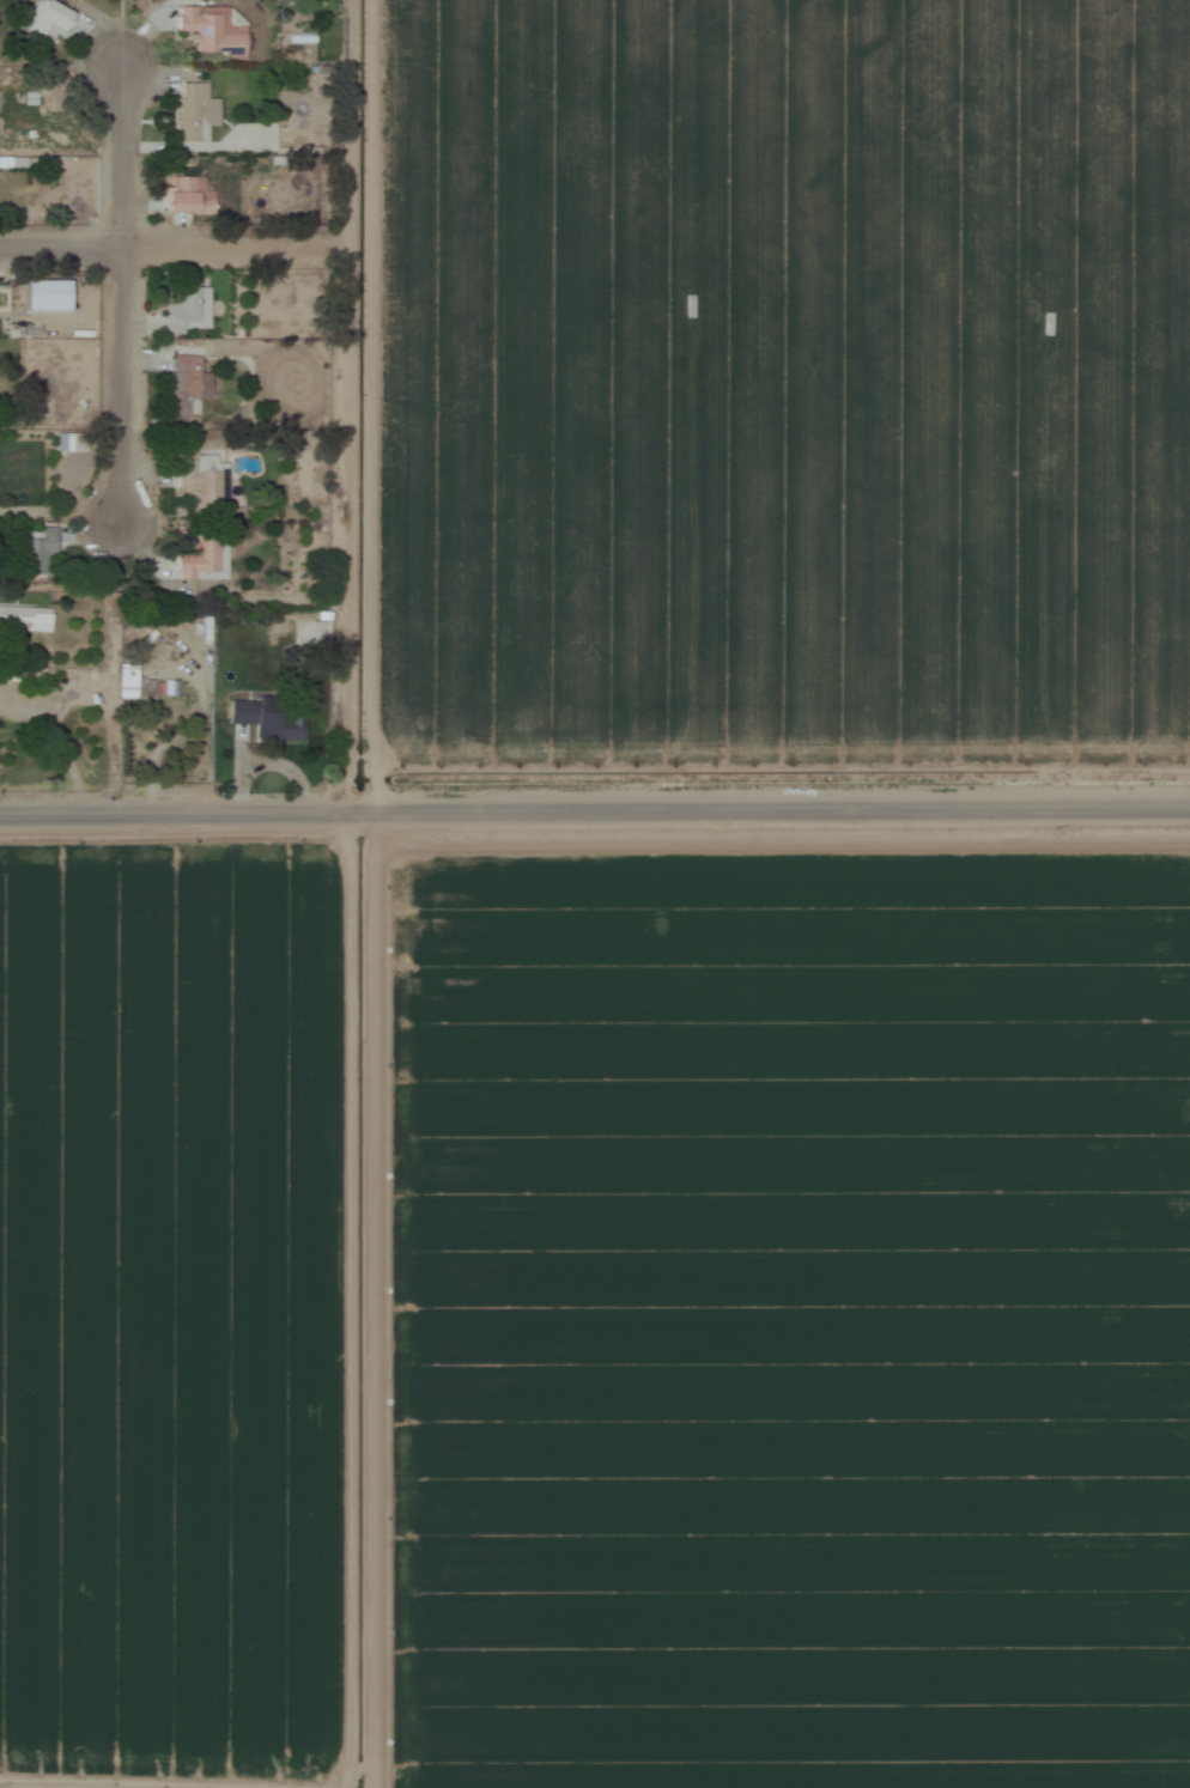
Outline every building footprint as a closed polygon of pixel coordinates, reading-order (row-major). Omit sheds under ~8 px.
[(46,0),(40,0),(19,24),(45,48),(69,21),(46,0)] [(224,7),(174,7),(174,34),(192,34),(192,57),(242,56),(242,27),(224,27),(224,7)] [(205,102),(198,102),(198,84),(175,84),(175,143),(205,143),(205,102)] [(161,214),(211,214),(212,192),(198,192),(198,178),(161,178),(161,214)] [(207,288),(171,288),(171,302),(164,302),(164,333),(207,333),(207,288)] [(166,356),(166,417),(196,417),(196,357),(166,356)] [(83,454),(83,434),(55,434),(55,454),(83,454)] [(177,451),(176,488),(192,488),(192,509),(225,510),(226,464),(214,464),(214,452),(177,451)] [(53,530),(12,530),(13,576),(53,576),(53,530)] [(225,537),(192,536),(192,556),(173,556),(173,582),(224,583),(225,537)] [(48,608),(0,607),(0,683),(15,684),(16,633),(48,634),(48,608)] [(132,700),(132,665),(117,665),(117,700),(132,700)] [(251,726),(251,739),(287,740),(288,713),(274,713),(275,703),(226,702),(226,725),(251,726)]
